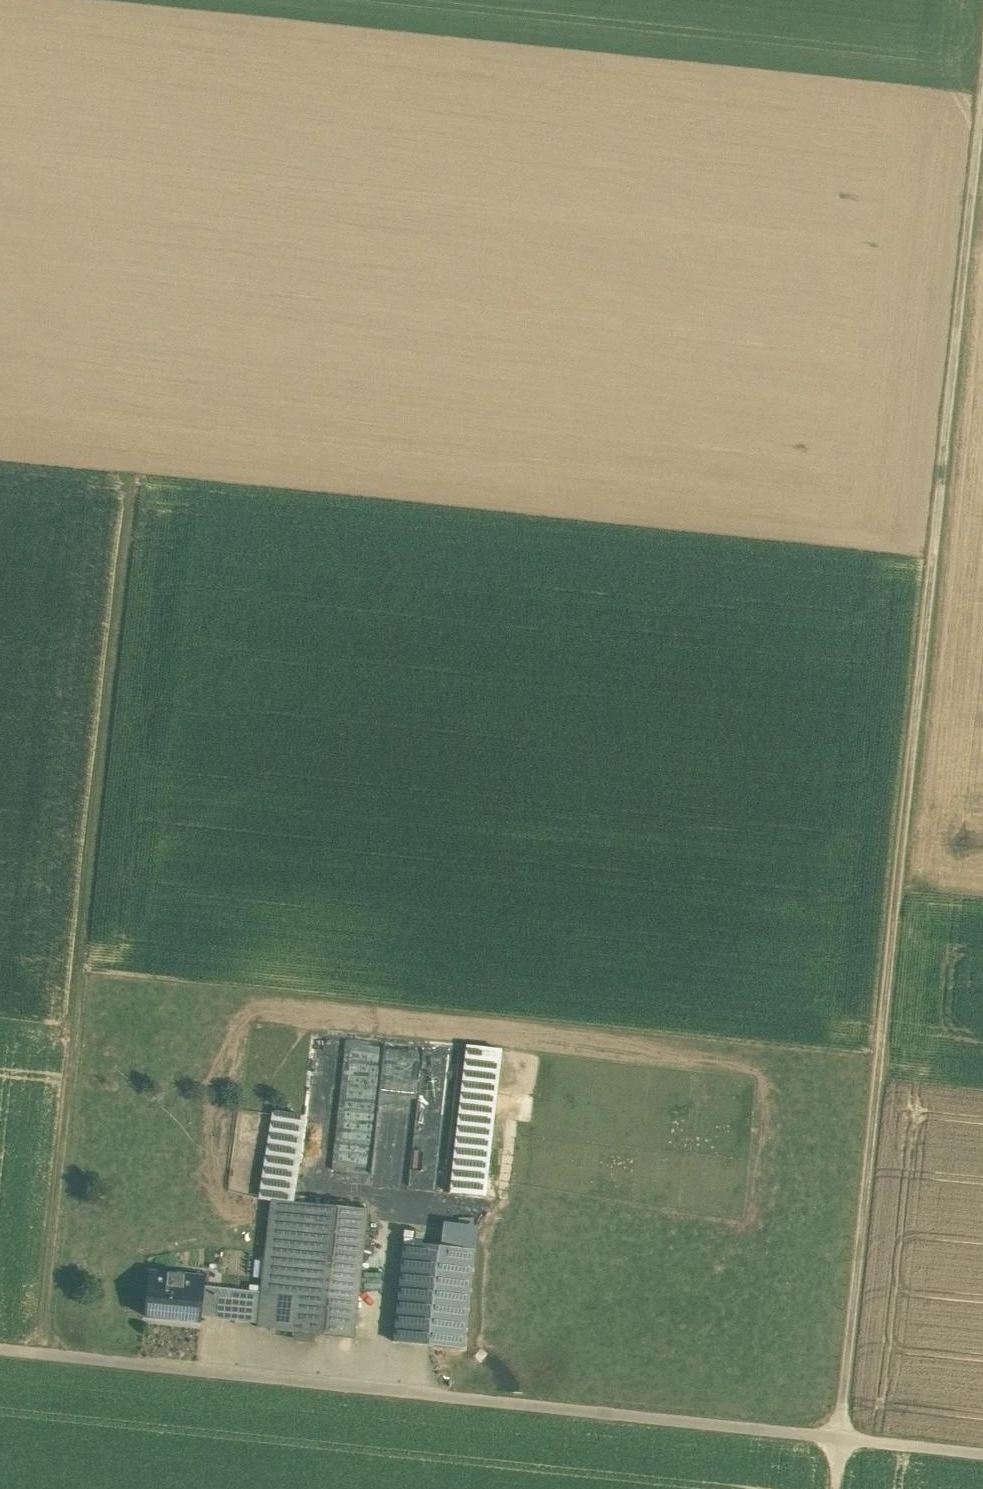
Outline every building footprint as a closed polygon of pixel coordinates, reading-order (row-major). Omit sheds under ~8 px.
[(330,1168),(370,1173),(375,1128),(398,1114),(384,1112),(389,1068),(395,1078),(398,1050),(352,1045),(360,1058),(350,1057),(352,1039),(345,1039),(342,1068),(353,1069),(355,1068),(381,1071),(379,1086),(374,1085),(378,1091),(374,1117),(358,1115),(357,1125),(347,1123),(346,1132),(334,1139),(330,1168)] [(407,1187),(485,1194),(497,1046),(460,1043),(451,1152),(432,1150),(431,1158),(410,1157),(407,1187)] [(367,1211),(272,1201),(262,1293),(258,1324),(258,1328),(354,1338),(367,1211)] [(474,1250),(404,1243),(394,1342),(463,1350),(474,1250)] [(204,1278),(150,1272),(146,1316),(200,1322),(203,1287),(204,1278)] [(262,1293),(203,1287),(200,1318),(258,1324),(262,1293)]
